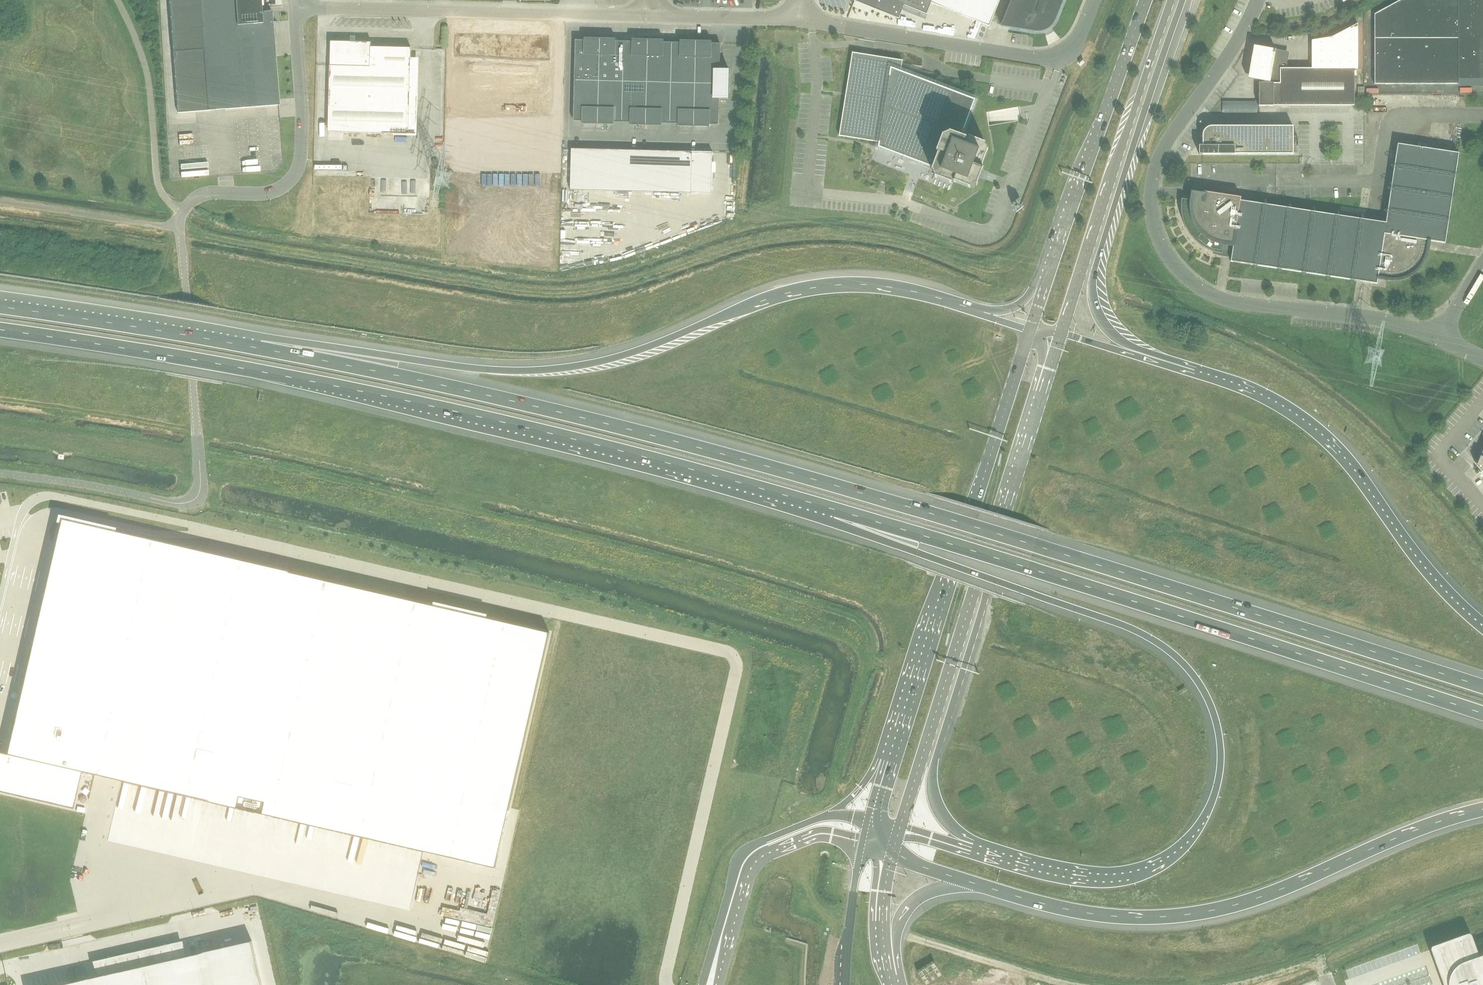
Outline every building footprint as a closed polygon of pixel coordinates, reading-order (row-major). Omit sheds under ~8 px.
[(178,112),(208,110),(279,105),(273,22),(272,11),(261,11),(260,0),(169,0),(178,112)] [(854,0),(899,18),(904,5),(927,14),(931,3),(989,26),(1000,0),(854,0)] [(1001,25),(1002,25),(1003,23),(1011,26),(1010,27),(1036,31),(1036,30),(1040,31),(1043,30),(1045,32),(1051,29),(1050,26),(1052,24),(1054,20),(1055,20),(1063,0),(1011,0),(1001,25)] [(1374,14),(1374,38),(1374,84),(1470,84),(1470,83),(1470,74),(1482,74),(1482,38),(1479,38),(1479,0),(1400,0),(1374,14)] [(1259,95),(1259,98),(1259,105),(1273,105),(1354,105),(1354,68),(1358,68),(1358,23),(1332,37),(1312,40),(1312,68),(1280,68),(1280,63),(1281,63),(1281,62),(1281,52),(1281,51),(1280,51),(1276,51),(1276,49),(1254,45),(1248,78),(1258,80),(1258,94),(1258,95),(1259,95)] [(455,53),(454,107),(504,108),(506,36),(456,35),(455,53)] [(506,36),(504,108),(554,110),(556,56),(556,37),(506,36)] [(350,41),(331,41),(328,132),(410,134),(410,132),(412,48),(372,47),(372,42),(356,41),(356,37),(350,37),(350,41)] [(662,123),(663,123),(678,123),(678,126),(710,127),(710,124),(718,124),(719,98),(729,99),(729,70),(720,69),(720,44),(712,43),(712,41),(680,40),(680,43),(664,42),(664,39),(632,39),(632,41),(616,41),(616,38),(584,37),(584,40),(576,40),(574,120),(582,121),(582,123),(614,124),(614,121),(630,122),(630,125),(662,125),(662,123)] [(964,129),(975,99),(901,71),(902,61),(853,53),(840,135),(879,141),(878,146),(879,147),(877,158),(870,177),(915,193),(926,164),(942,121),(964,129)] [(986,103),(975,99),(964,129),(942,121),(926,164),(915,193),(954,208),(983,189),(994,157),(986,103)] [(1421,123),(1418,144),(1458,150),(1461,129),(1421,123)] [(1293,154),(1293,126),(1212,126),(1211,126),(1209,126),(1208,127),(1207,127),(1206,128),(1205,129),(1204,130),(1204,131),(1203,132),(1203,133),(1203,134),(1202,135),(1202,147),(1200,147),(1200,145),(1199,145),(1199,154),(1293,154)] [(1408,278),(1411,276),(1412,276),(1412,275),(1413,274),(1416,272),(1417,272),(1419,270),(1421,268),(1421,267),(1423,265),(1424,262),(1425,262),(1426,260),(1426,258),(1427,256),(1427,257),(1427,256),(1428,254),(1428,251),(1429,249),(1426,249),(1428,240),(1445,243),(1459,153),(1397,143),(1385,222),(1240,200),(1241,197),(1204,191),(1204,195),(1193,194),(1192,200),(1181,198),(1181,199),(1181,203),(1181,204),(1181,206),(1181,208),(1181,211),(1181,212),(1182,214),(1182,217),(1183,219),(1182,219),(1183,220),(1184,223),(1186,227),(1185,227),(1186,228),(1187,230),(1188,232),(1190,234),(1190,235),(1192,237),(1194,238),(1195,240),(1196,241),(1197,242),(1199,243),(1200,244),(1202,245),(1202,246),(1205,247),(1207,248),(1209,249),(1209,250),(1210,250),(1212,251),(1214,252),(1217,252),(1218,253),(1218,252),(1221,253),(1222,253),(1223,249),(1232,251),(1230,261),(1377,283),(1378,277),(1386,278),(1386,280),(1388,281),(1391,281),(1393,281),(1394,281),(1396,281),(1399,280),(1399,281),(1400,280),(1403,280),(1405,279),(1406,279),(1406,278),(1408,278)] [(569,196),(710,199),(711,158),(570,155),(569,196)] [(72,808),(81,772),(484,865),(495,868),(550,632),(60,519),(5,754),(0,752),(0,792),(72,808)] [(990,752),(1001,747),(996,737),(985,743),(990,752)] [(1009,788),(1019,783),(1015,774),(1004,779),(1009,788)] [(1434,948),(1447,984),(1482,984),(1482,953),(1479,955),(1475,956),(1468,936),(1434,948)] [(58,984),(262,984),(252,941),(185,956),(147,965),(145,955),(131,958),(133,968),(95,976),(58,984)]
